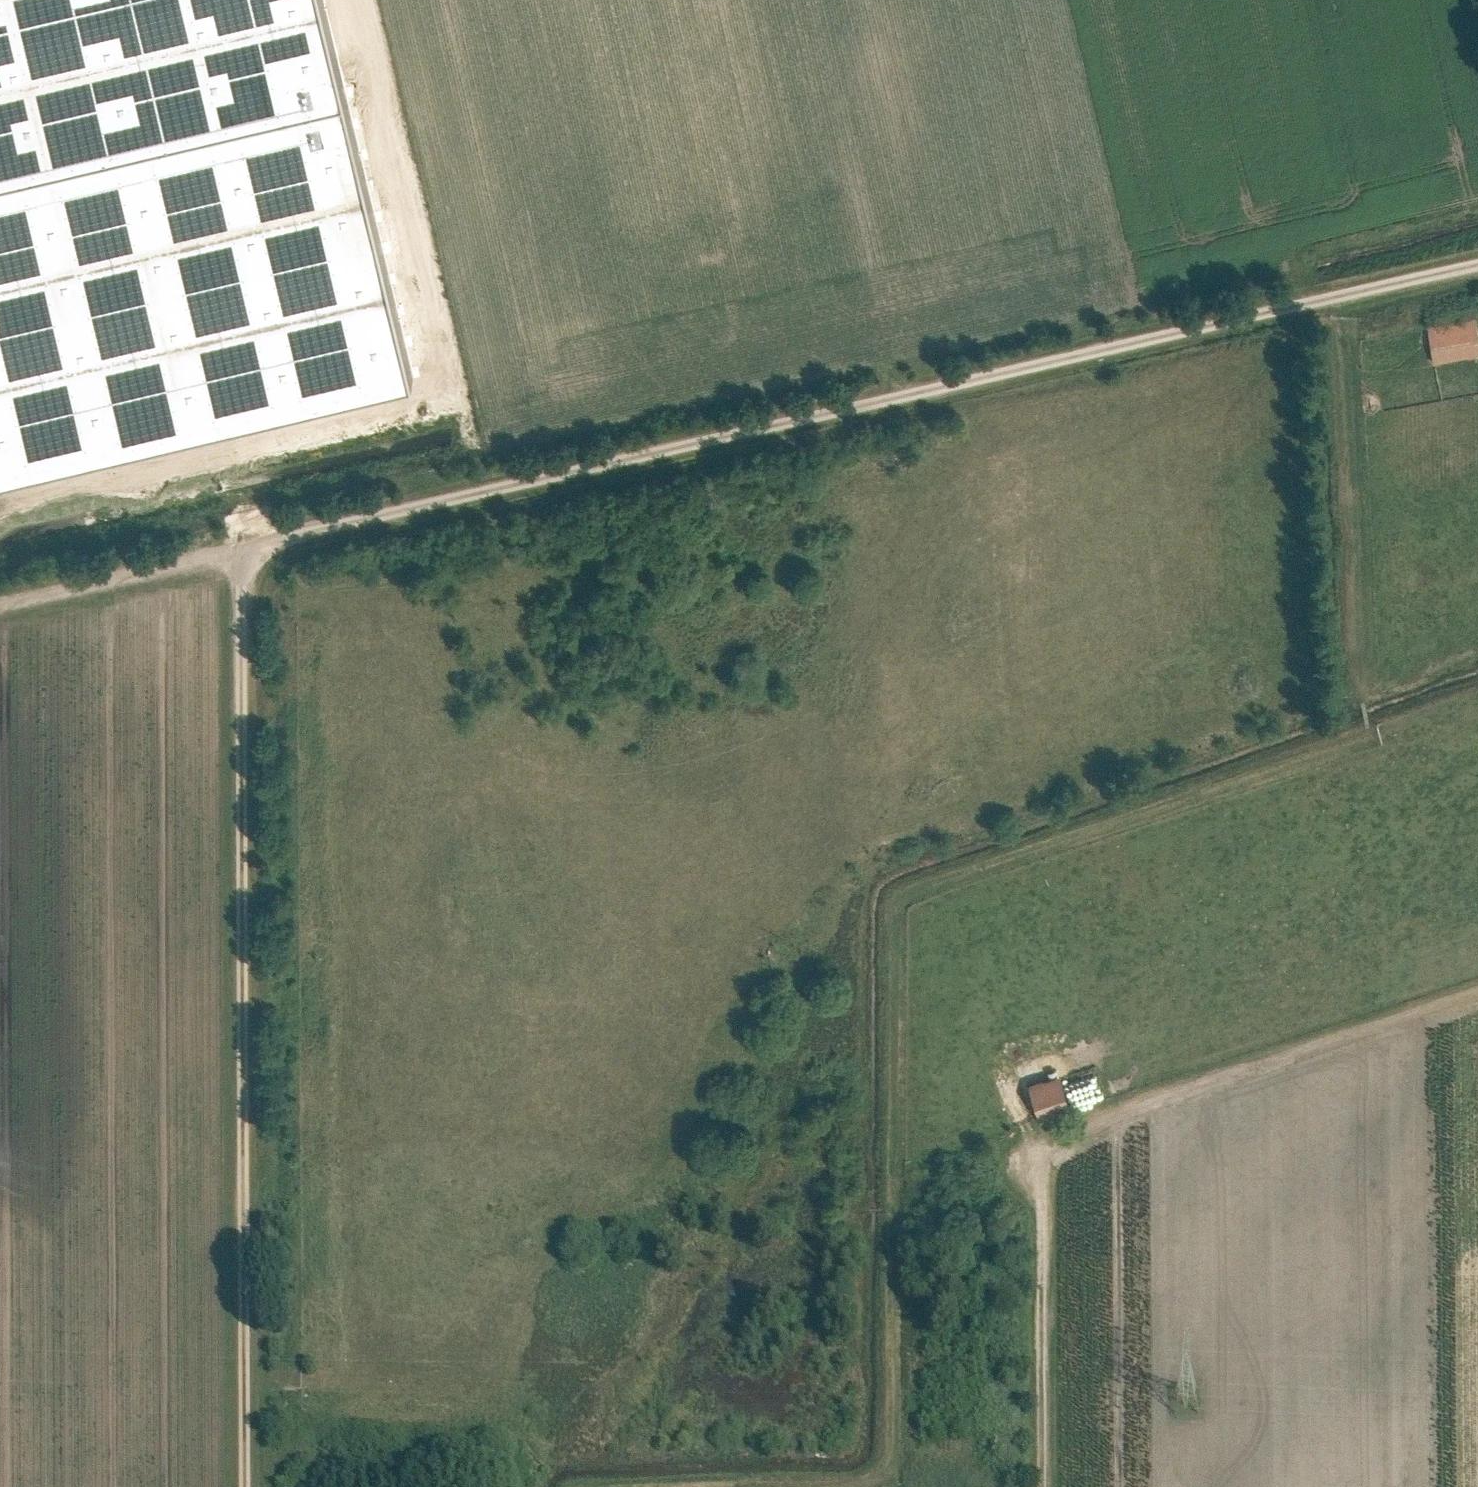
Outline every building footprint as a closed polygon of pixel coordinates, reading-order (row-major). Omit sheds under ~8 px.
[(412,376),(322,0),(0,0),(0,473),(412,376)] [(1476,317),(1427,327),(1435,364),(1477,355),(1477,329),(1476,317)] [(1063,1074),(1030,1084),(1041,1121),(1074,1111),(1063,1074)]
